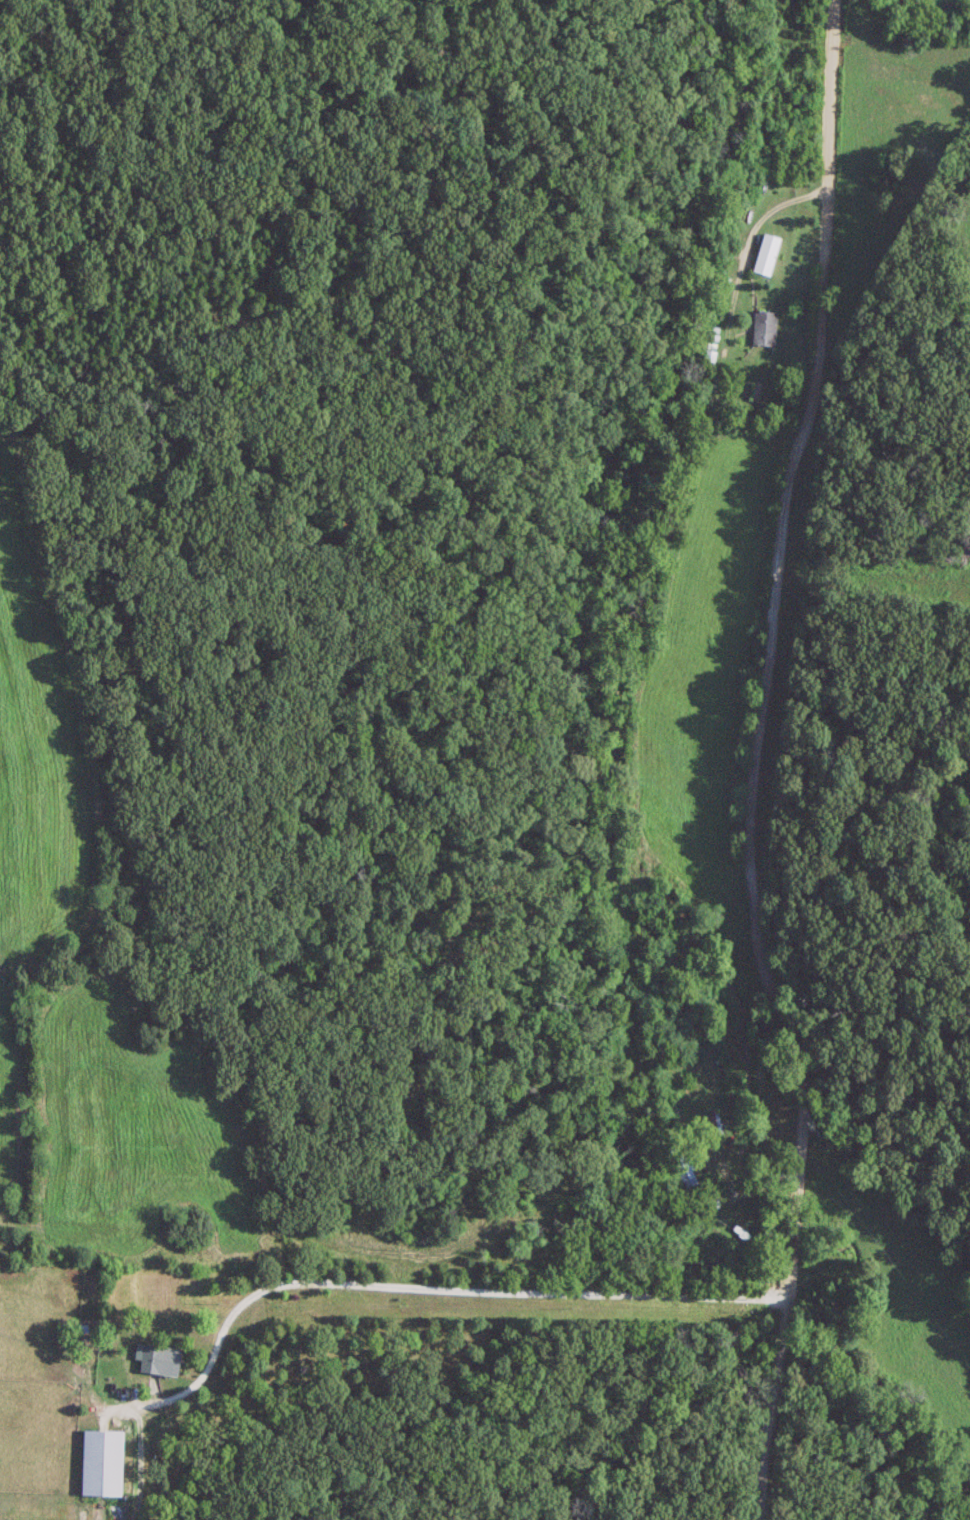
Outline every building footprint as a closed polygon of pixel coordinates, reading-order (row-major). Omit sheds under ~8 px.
[(779,238),(758,233),(748,272),(769,277),(779,238)] [(751,344),(772,344),(772,311),(751,311),(751,344)] [(701,1115),(703,1135),(721,1133),(719,1113),(701,1115)] [(699,1181),(684,1153),(666,1162),(681,1191),(699,1181)] [(711,1220),(738,1236),(744,1227),(717,1210),(711,1220)] [(168,1377),(172,1349),(136,1343),(131,1371),(168,1377)] [(74,1496),(112,1497),(114,1431),(76,1430),(74,1496)]
